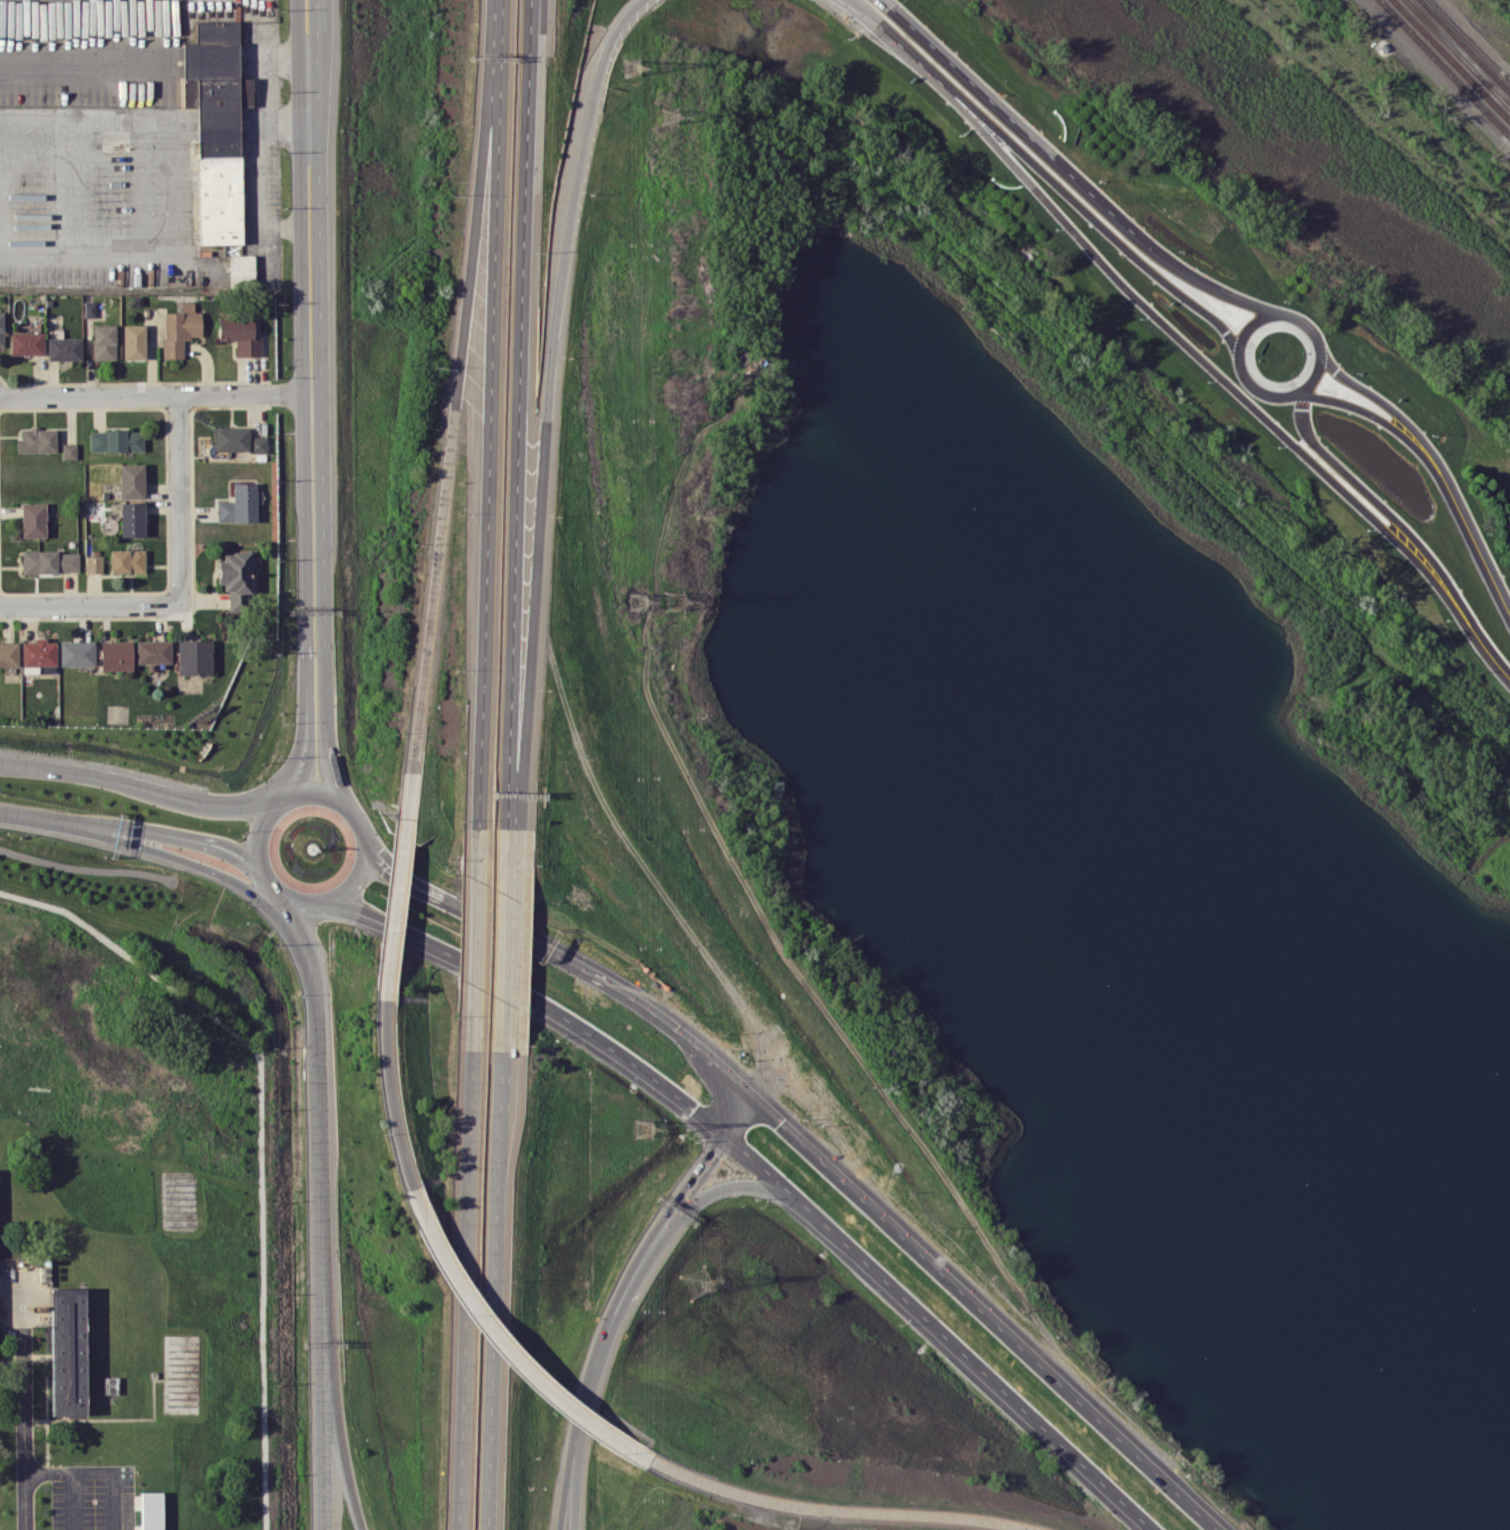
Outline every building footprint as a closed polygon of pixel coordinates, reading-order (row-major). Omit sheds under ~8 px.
[(196,106),(179,106),(179,80),(196,79),(196,77),(182,77),(182,59),(181,45),(196,45),(195,21),(239,21),(239,58),(239,78),(251,78),(251,105),(240,105),(241,248),(198,249),(196,106)] [(254,255),(230,256),(231,287),(256,286),(254,255)] [(95,301),(84,301),(85,318),(95,318),(95,301)] [(164,313),(164,359),(184,358),(184,339),(202,338),(202,312),(194,312),(194,303),(181,303),(182,312),(164,313)] [(218,317),(219,341),(236,341),(237,357),(262,356),(262,337),(254,337),(254,317),(218,317)] [(145,360),(145,324),(123,325),(123,360),(145,360)] [(93,325),(93,360),(116,360),(116,325),(93,325)] [(44,355),(44,332),(10,333),(11,355),(44,355)] [(48,360),(81,360),(81,338),(48,338),(48,360)] [(268,437),(249,437),(249,427),(215,427),(215,452),(268,452),(268,437)] [(56,453),(57,429),(31,428),(31,429),(22,429),(21,438),(17,438),(17,452),(56,453)] [(90,452),(144,451),(144,430),(90,431),(90,452)] [(62,460),(77,459),(76,444),(62,444),(62,460)] [(120,498),(145,498),(144,463),(120,464),(120,498)] [(256,483),(233,483),(233,501),(217,501),(217,523),(257,522),(256,501),(262,501),(262,490),(256,490),(256,483)] [(121,537),(145,536),(145,502),(120,503),(121,537)] [(46,537),(46,503),(21,504),(22,538),(46,537)] [(111,573),(146,572),(145,549),(110,550),(111,573)] [(79,552),(22,552),(23,573),(79,573),(79,552)] [(228,611),(252,611),(251,552),(219,552),(219,585),(228,585),(228,611)] [(86,573),(103,573),(103,556),(86,556),(86,573)] [(56,642),(46,642),(46,638),(33,638),(33,642),(22,642),(22,667),(56,666),(56,642)] [(211,675),(212,641),(178,640),(178,675),(211,675)] [(95,641),(60,642),(60,666),(95,666),(95,641)] [(100,642),(101,671),(133,670),(132,641),(100,642)] [(136,641),(137,664),(171,663),(170,641),(136,641)] [(18,642),(0,642),(0,667),(18,667),(18,642)] [(52,1416),(86,1415),(85,1288),(51,1289),(52,1416)] [(162,1491),(141,1492),(142,1529),(163,1529),(162,1491)]
